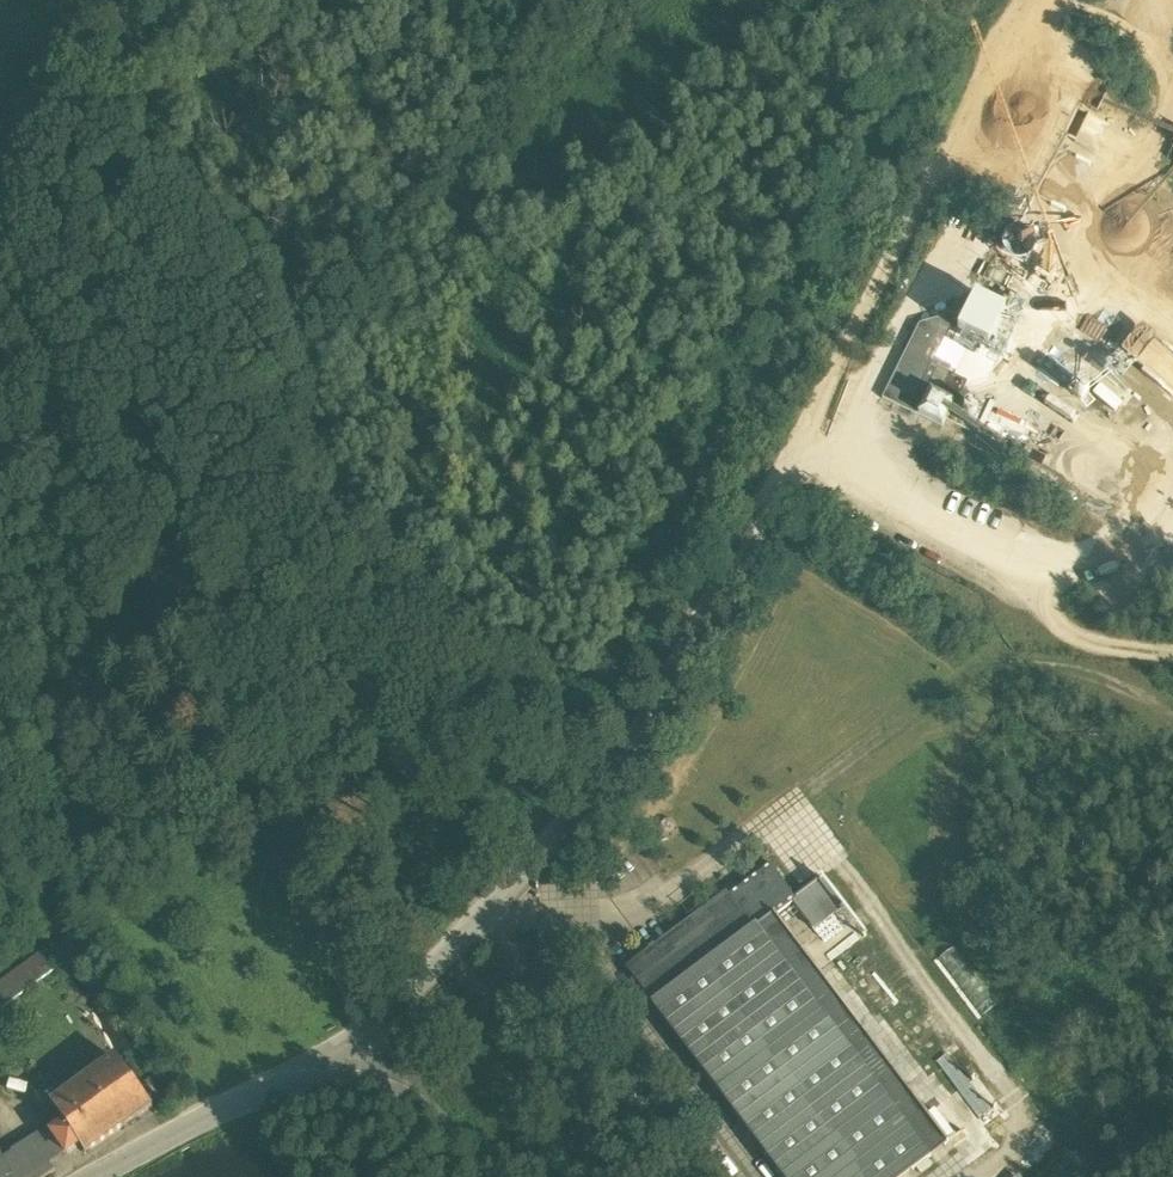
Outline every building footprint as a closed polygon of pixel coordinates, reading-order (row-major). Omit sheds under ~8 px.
[(1108,86),(1094,79),(1081,105),(1095,112),(1108,86)] [(1032,235),(1012,225),(1000,248),(1021,258),(1032,235)] [(1013,290),(981,274),(974,287),(977,288),(1005,303),(1007,303),(1013,290)] [(1005,303),(977,288),(955,330),(984,345),(1005,303)] [(949,312),(919,321),(882,395),(914,411),(917,413),(930,388),(955,400),(966,378),(946,368),(948,363),(951,364),(962,343),(945,334),(954,315),(949,312)] [(983,349),(973,344),(964,361),(974,366),(983,349)] [(955,400),(930,388),(917,413),(918,413),(942,425),(955,400)] [(1047,454),(1021,441),(1016,451),(1042,464),(1047,454)] [(728,897),(629,971),(653,1004),(752,929),(728,897)] [(653,1004),(785,1176),(903,1176),(927,1159),(752,929),(653,1004)] [(988,1000),(956,944),(941,953),(973,1009),(988,1000)] [(0,981),(0,1006),(50,964),(38,949),(0,981)] [(152,1107),(114,1058),(91,1075),(126,1125),(152,1107)] [(126,1125),(91,1075),(50,1104),(64,1124),(79,1146),(84,1153),(126,1125)] [(64,1124),(51,1133),(65,1154),(66,1155),(79,1146),(64,1124)] [(0,1165),(0,1169),(4,1176),(46,1176),(55,1171),(50,1164),(65,1154),(51,1133),(0,1165)]
